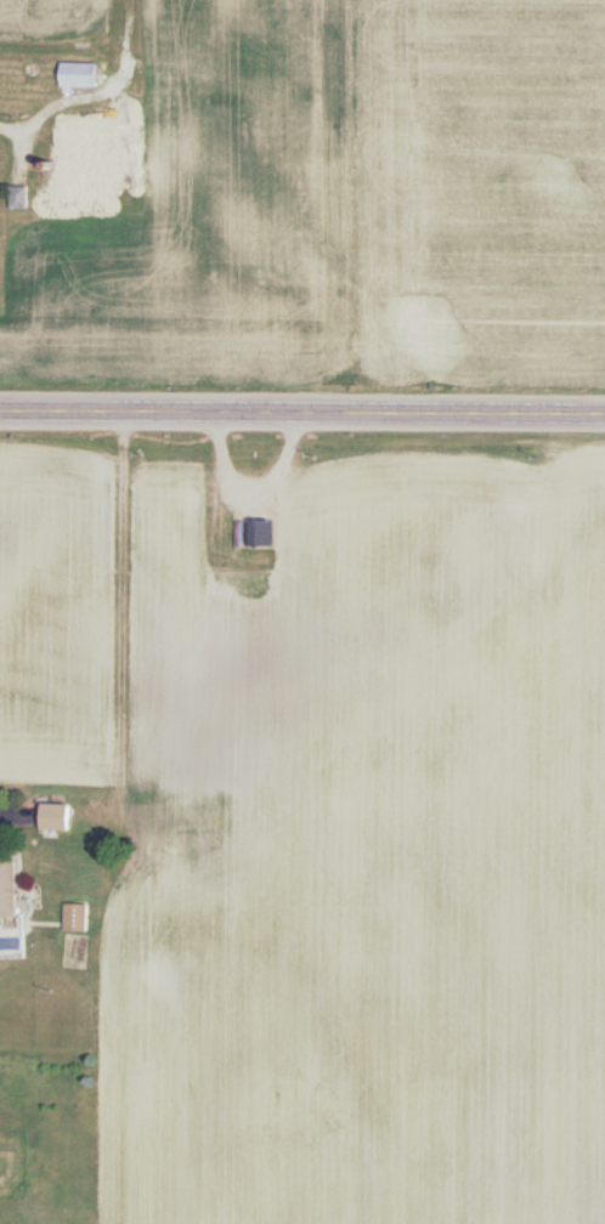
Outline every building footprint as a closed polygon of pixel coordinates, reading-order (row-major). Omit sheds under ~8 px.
[(55,88),(92,88),(92,65),(55,65),(55,88)] [(92,117),(48,117),(48,188),(92,188),(92,117)] [(242,552),(263,552),(263,527),(241,527),(242,552)] [(65,836),(65,809),(34,809),(34,836),(65,836)] [(10,923),(10,859),(0,859),(0,923),(10,923)] [(60,936),(83,936),(83,910),(60,910),(60,936)]
